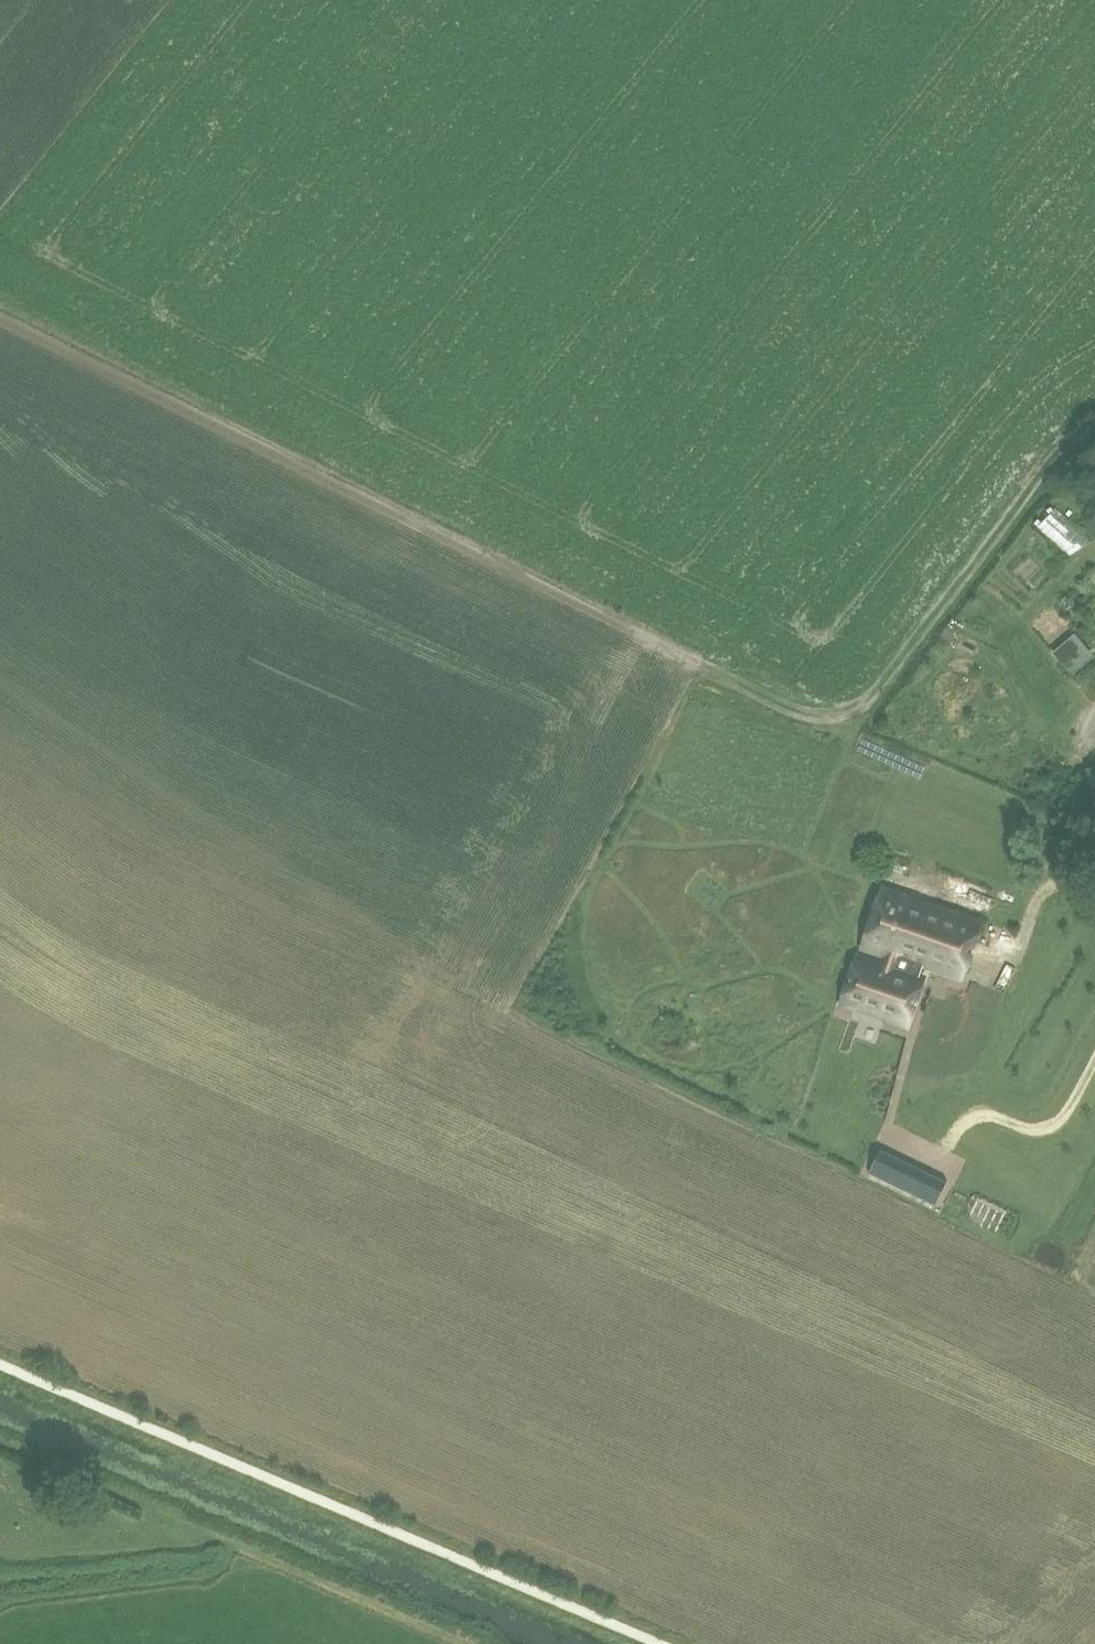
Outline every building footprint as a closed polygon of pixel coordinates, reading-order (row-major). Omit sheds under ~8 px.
[(963,979),(984,922),(884,886),(862,946),(887,955),(884,963),(859,954),(842,1002),(906,1025),(924,978),(918,976),(923,964),(963,979)] [(718,997),(711,1009),(723,1017),(730,1005),(718,997)] [(935,1203),(946,1181),(919,1168),(908,1190),(935,1203)]
